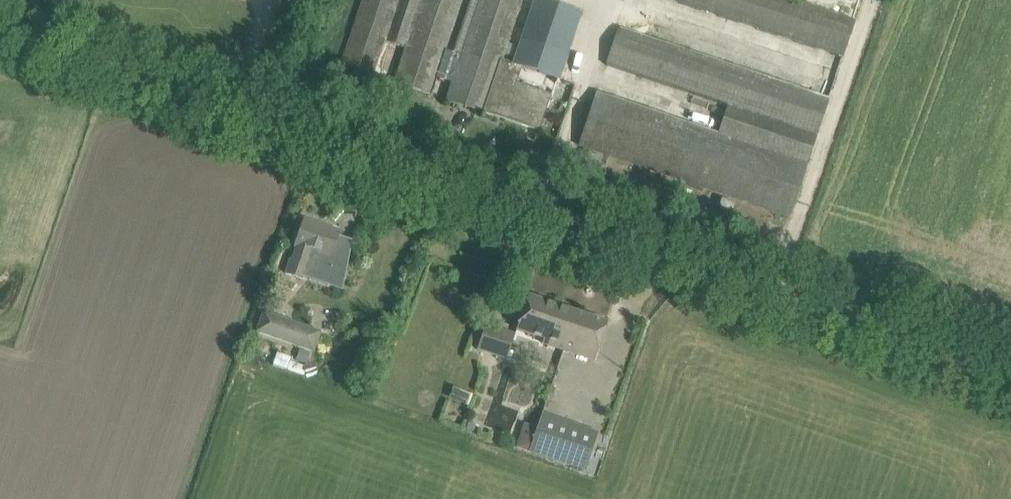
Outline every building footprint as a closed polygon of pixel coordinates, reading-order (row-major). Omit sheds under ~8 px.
[(421,0),(363,0),(342,64),(394,82),(421,0)] [(478,0),(421,0),(394,82),(431,94),(438,75),(451,80),(478,0)] [(451,80),(445,99),(484,112),(502,60),(510,37),(520,41),(534,1),(532,0),(478,0),(451,80)] [(534,1),(520,41),(522,41),(565,56),(579,14),(538,0),(534,0),(534,1)] [(855,19),(798,0),(674,0),(843,56),(855,19)] [(586,126),(580,145),(789,216),(796,198),(828,99),(619,28),(603,78),(618,83),(613,97),(598,92),(586,126)] [(515,64),(522,67),(557,78),(565,56),(522,41),(515,64)] [(516,83),(522,67),(515,64),(502,60),(484,112),(539,131),(551,95),(516,83)] [(294,247),(297,248),(293,259),(292,259),(287,275),(303,280),(304,277),(328,285),(336,259),(331,257),(340,230),(304,218),(294,247)] [(566,331),(570,320),(573,311),(528,295),(516,330),(544,339),(542,344),(564,351),(570,333),(566,331)] [(314,353),(321,332),(263,311),(255,332),(314,353)] [(573,311),(570,320),(566,331),(570,333),(564,351),(594,361),(607,322),(573,311)] [(477,350),(506,360),(514,335),(485,325),(477,350)] [(446,400),(465,406),(469,394),(451,387),(446,400)] [(584,473),(598,433),(543,413),(537,428),(529,452),(528,453),(584,473)] [(529,452),(537,428),(525,424),(516,447),(529,452)]
